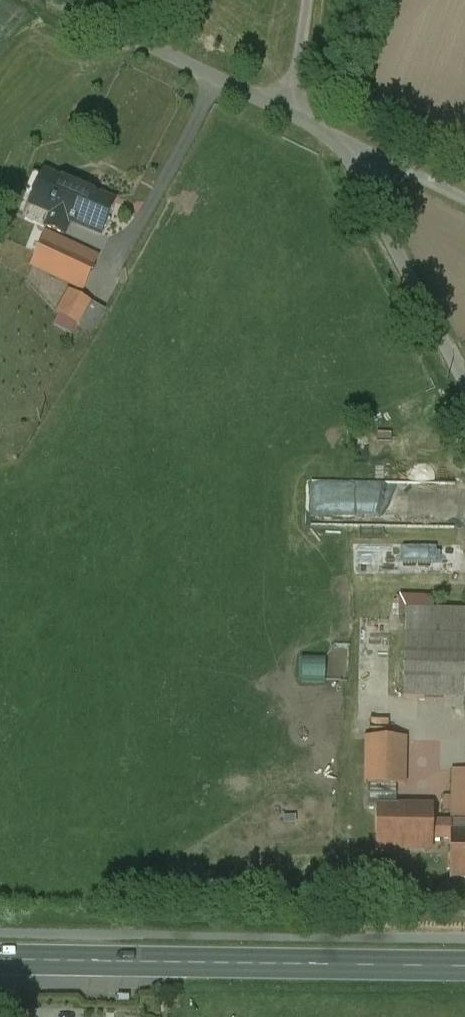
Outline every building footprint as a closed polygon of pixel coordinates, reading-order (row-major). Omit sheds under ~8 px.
[(115,202),(46,173),(32,205),(50,213),(44,227),(65,236),(71,221),(101,234),(115,202)] [(98,257),(47,234),(38,253),(32,267),(83,290),(98,257)] [(91,304),(69,293),(57,315),(79,327),(91,304)] [(105,311),(91,304),(79,327),(93,334),(105,311)] [(404,698),(464,700),(464,613),(406,611),(404,698)] [(404,741),(367,741),(367,790),(405,790),(404,741)] [(453,819),(464,819),(464,770),(453,770),(453,797),(444,797),(444,812),(453,812),(453,819)] [(452,832),(452,823),(432,822),(432,808),(379,807),(379,850),(431,850),(431,840),(451,840),(451,832),(452,832)] [(451,832),(451,840),(451,880),(464,881),(464,823),(454,823),(454,832),(452,832),(451,832)]
